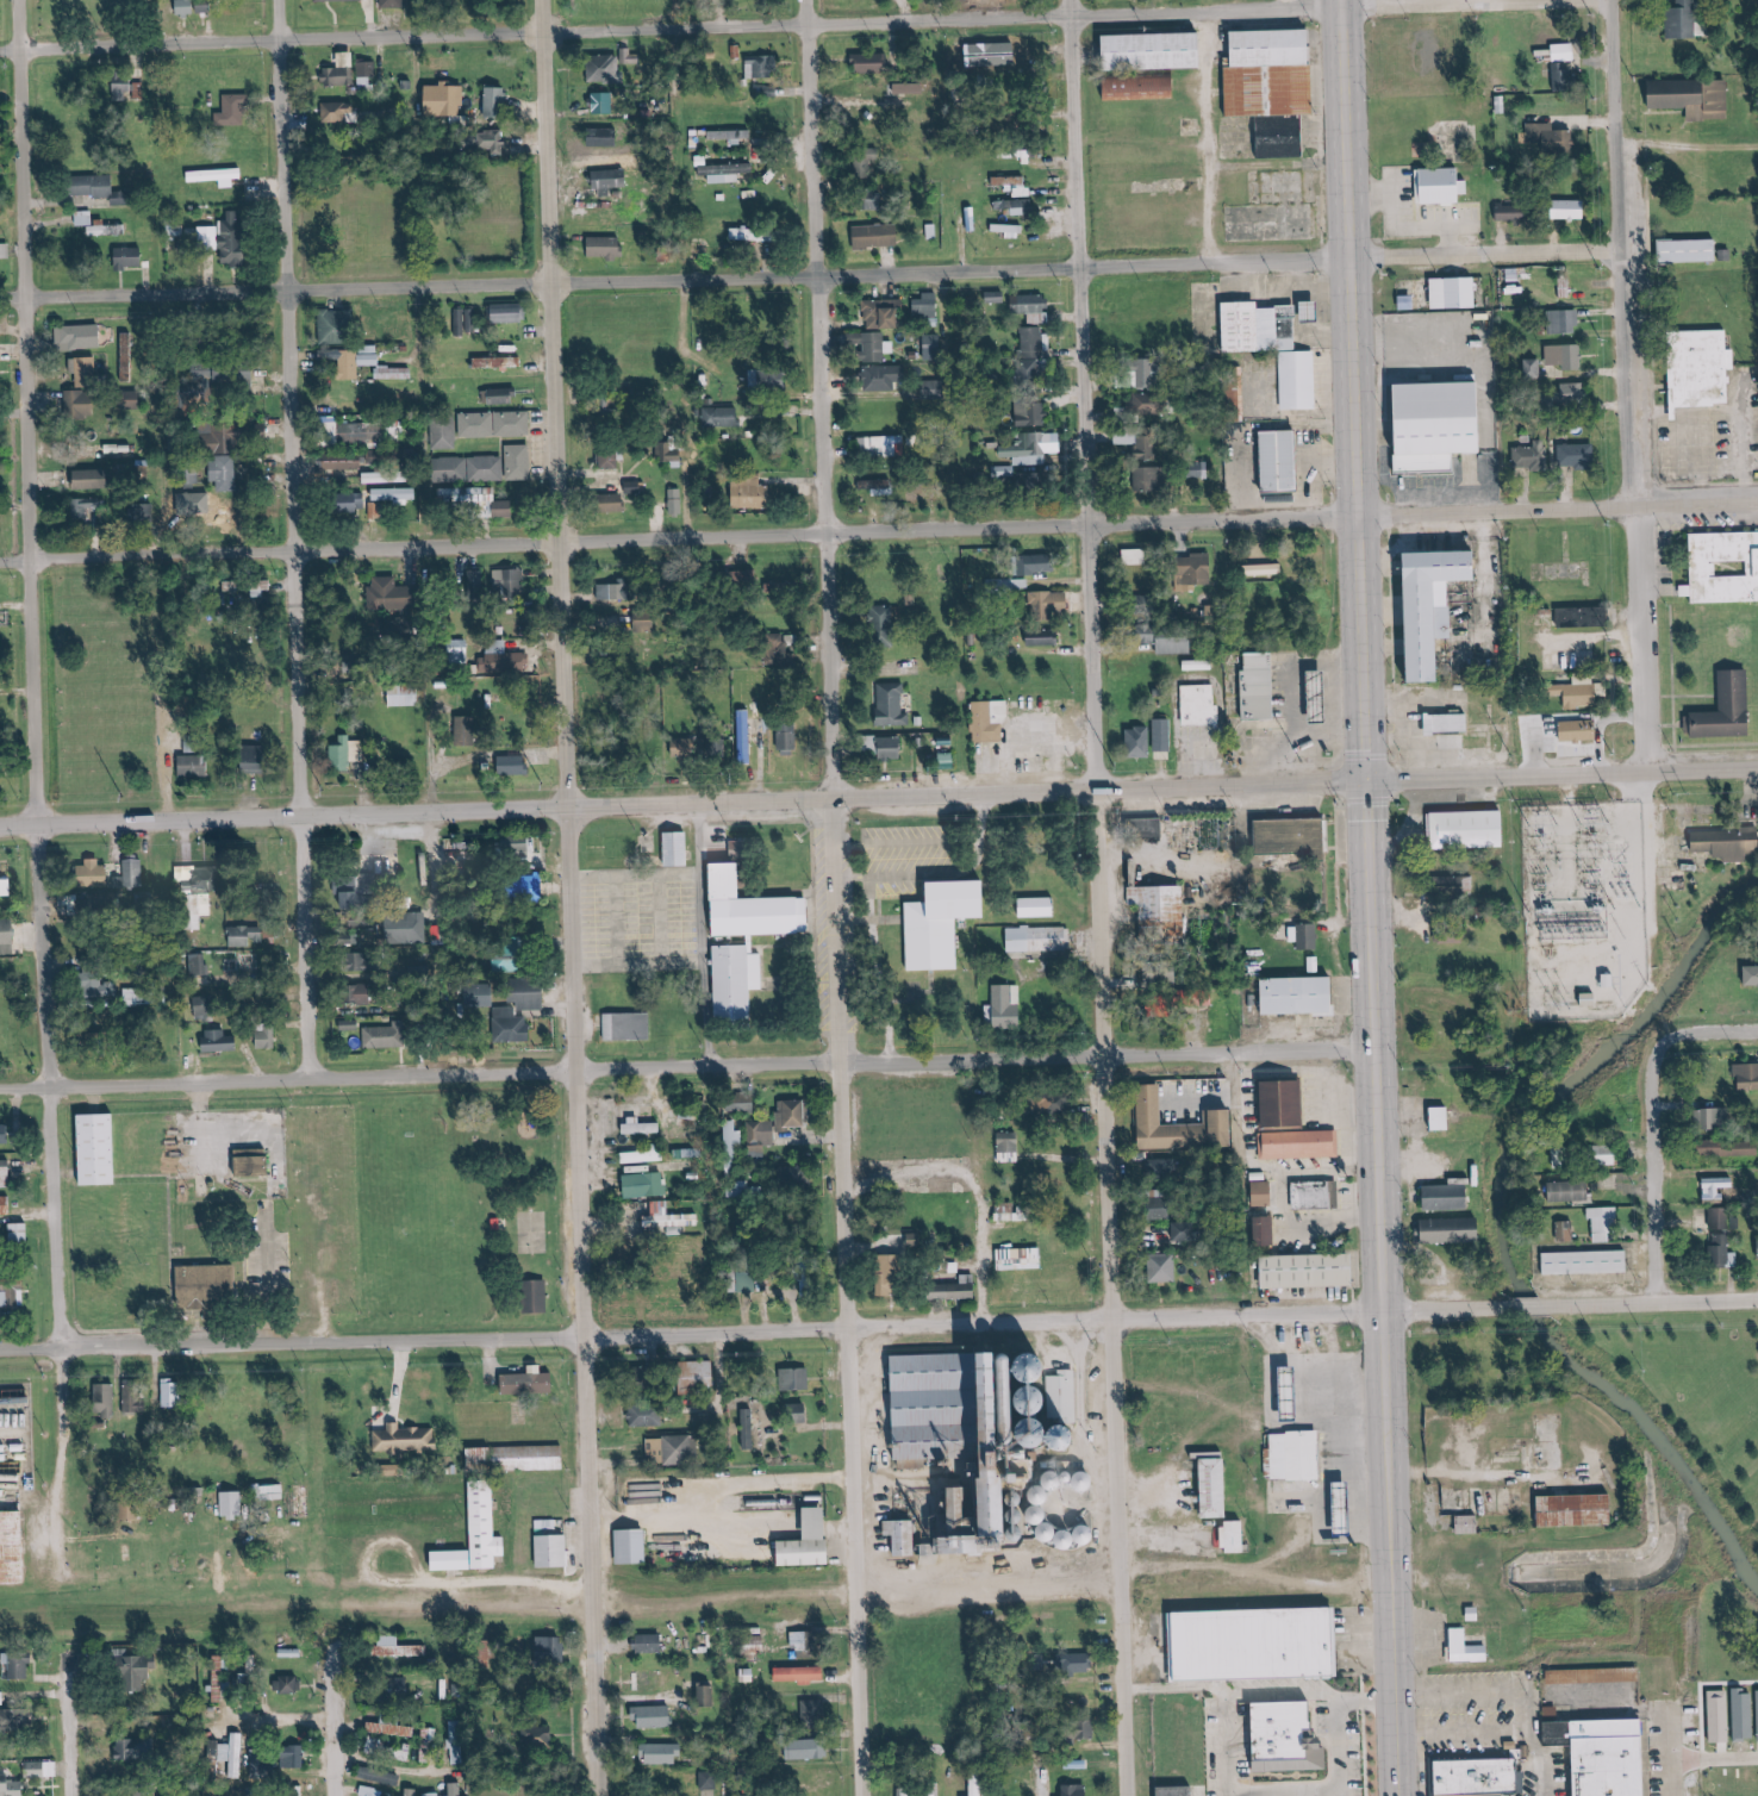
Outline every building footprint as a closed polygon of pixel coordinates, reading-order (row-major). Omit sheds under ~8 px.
[(379,10),(410,9),(409,0),(378,0),(379,10)] [(1698,0),(1673,0),(1674,39),(1699,38),(1698,0)] [(1236,32),(1237,67),(1229,68),(1230,117),(1260,116),(1261,159),(1308,158),(1307,113),(1316,112),(1314,30),(1236,32)] [(1206,67),(1205,33),(1108,36),(1109,69),(1206,67)] [(1577,60),(1575,43),(1554,46),(1556,63),(1577,60)] [(592,84),(624,84),(624,61),(632,61),(632,49),(621,49),(621,56),(591,56),(592,84)] [(855,55),(855,74),(890,73),(889,54),(855,55)] [(747,57),(747,83),(779,83),(778,56),(747,57)] [(376,62),(360,62),(359,89),(376,89),(376,62)] [(1558,91),(1577,90),(1575,63),(1555,64),(1558,91)] [(324,68),(324,86),(355,86),(356,69),(324,68)] [(1178,77),(1109,79),(1109,100),(1179,99),(1178,77)] [(135,82),(113,81),(113,98),(134,99),(135,82)] [(465,86),(454,86),(454,82),(443,81),(443,87),(428,86),(427,114),(464,116),(465,86)] [(1649,110),(1690,110),(1690,121),(1731,121),(1732,81),(1649,81),(1649,110)] [(896,94),(925,95),(925,85),(897,84),(896,94)] [(486,119),(506,120),(508,88),(487,87),(486,119)] [(593,115),(615,115),(615,94),(593,94),(593,115)] [(216,113),(217,127),(248,126),(247,95),(225,95),(225,113),(216,113)] [(326,123),(356,122),(355,103),(325,104),(326,123)] [(1543,153),(1575,152),(1574,130),(1556,131),(1556,123),(1529,124),(1529,133),(1522,133),(1522,144),(1542,143),(1543,153)] [(616,129),(589,130),(590,148),(617,147),(616,129)] [(710,132),(710,141),(734,140),(734,144),(753,144),(752,131),(710,132)] [(501,139),(484,141),(486,153),(503,151),(501,139)] [(613,160),(591,161),(592,170),(613,169),(613,160)] [(871,164),(862,160),(858,171),(867,175),(871,164)] [(710,184),(741,183),(740,174),(753,174),(753,164),(701,166),(701,176),(710,175),(710,184)] [(1418,169),(1419,204),(1464,203),(1463,168),(1418,169)] [(235,189),(235,179),(244,179),(244,169),(189,172),(190,182),(221,181),(222,189),(235,189)] [(591,189),(629,189),(629,171),(591,170),(591,189)] [(115,198),(116,176),(79,175),(79,197),(115,198)] [(1034,200),(997,201),(997,210),(1013,210),(1013,215),(1034,214),(1034,200)] [(1559,220),(1587,220),(1587,201),(1559,201),(1559,220)] [(1499,204),(1499,221),(1522,221),(1522,204),(1499,204)] [(77,212),(77,227),(94,226),(93,212),(77,212)] [(222,268),(249,268),(250,221),(224,220),(222,268)] [(853,227),(854,249),(900,247),(899,225),(853,227)] [(1022,239),(1023,226),(993,225),(993,232),(1006,233),(1006,238),(1022,239)] [(90,237),(115,236),(115,226),(90,227),(90,237)] [(219,227),(200,227),(200,250),(220,250),(219,227)] [(623,258),(623,238),(589,238),(589,259),(623,258)] [(1653,242),(1654,263),(1712,262),(1712,241),(1653,242)] [(145,248),(116,249),(116,269),(146,268),(145,248)] [(1433,310),(1478,309),(1478,278),(1433,279),(1433,310)] [(1006,303),(1006,292),(986,293),(986,304),(1006,303)] [(912,300),(912,317),(939,316),(938,293),(923,294),(923,300),(912,300)] [(1012,313),(1050,313),(1050,296),(1013,295),(1012,313)] [(901,300),(865,301),(866,329),(902,328),(901,300)] [(526,305),(495,305),(495,324),(527,323),(526,305)] [(474,308),(455,308),(455,335),(474,335),(474,308)] [(354,345),(355,311),(321,310),(320,345),(354,345)] [(1580,334),(1579,310),(1551,311),(1552,335),(1580,334)] [(1042,314),(1028,314),(1028,324),(1042,324),(1042,314)] [(57,327),(57,350),(103,349),(102,326),(57,327)] [(1047,354),(1046,327),(1021,328),(1022,355),(1047,354)] [(1680,407),(1732,406),(1731,369),(1736,369),(1736,350),(1730,350),(1729,331),(1671,333),(1673,407),(1668,407),(1668,420),(1680,420),(1680,407)] [(865,363),(885,362),(885,354),(894,354),(894,342),(885,342),(885,332),(849,333),(849,345),(864,345),(865,363)] [(134,378),(135,358),(144,358),(145,335),(124,334),(123,377),(134,378)] [(922,335),(923,354),(942,353),(941,334),(922,335)] [(360,367),(380,366),(380,346),(359,347),(360,367)] [(1564,371),(1583,371),(1583,346),(1547,347),(1548,366),(1564,366),(1564,371)] [(340,360),(340,381),(359,380),(359,350),(320,351),(320,360),(340,360)] [(1276,410),(1310,409),(1309,353),(1274,353),(1276,410)] [(520,368),(519,357),(476,359),(477,370),(520,368)] [(73,359),(74,388),(98,388),(97,358),(73,359)] [(1038,364),(1017,363),(1016,383),(1036,384),(1038,364)] [(862,392),(897,392),(896,382),(905,382),(905,367),(861,367),(862,392)] [(414,368),(377,368),(377,380),(414,379),(414,368)] [(253,369),(190,369),(190,406),(216,406),(216,393),(253,393),(253,369)] [(750,371),(751,389),(781,389),(780,371),(750,371)] [(1551,406),(1585,405),(1585,383),(1560,384),(1560,395),(1550,395),(1551,406)] [(515,404),(514,388),(487,389),(488,405),(515,404)] [(98,418),(97,391),(66,392),(67,420),(98,418)] [(123,410),(142,410),(143,393),(124,392),(123,410)] [(1164,412),(1164,394),(1129,394),(1129,412),(1164,412)] [(1017,428),(1046,427),(1045,405),(1016,406),(1017,428)] [(460,437),(532,436),(531,413),(460,413),(460,437)] [(456,450),(457,420),(433,419),(432,450),(456,450)] [(328,443),(340,444),(341,423),(329,423),(328,443)] [(342,424),(341,442),(385,443),(385,425),(342,424)] [(209,453),(242,454),(243,425),(215,425),(214,435),(209,435),(209,453)] [(1255,431),(1257,493),(1293,492),(1292,430),(1255,431)] [(1046,466),(1046,453),(1061,453),(1061,434),(1022,433),(1022,446),(1002,446),(1002,458),(1014,458),(1014,465),(1046,466)] [(1138,444),(1138,433),(1116,434),(1116,445),(1138,444)] [(905,454),(905,436),(859,438),(859,455),(905,454)] [(1514,469),(1549,470),(1550,442),(1535,442),(1534,448),(1515,447),(1514,469)] [(683,462),(683,444),(669,445),(670,462),(683,462)] [(1559,467),(1596,466),(1595,444),(1559,445),(1559,467)] [(506,446),(506,456),(438,458),(438,482),(533,480),(532,445),(506,446)] [(1137,493),(1166,491),(1163,445),(1134,447),(1137,493)] [(603,469),(620,470),(621,450),(603,450),(603,469)] [(363,469),(362,455),(325,456),(326,470),(363,469)] [(211,459),(211,482),(219,482),(219,492),(244,492),(244,458),(211,459)] [(75,490),(105,489),(105,471),(75,471),(75,490)] [(1041,483),(1040,473),(1016,475),(1017,485),(1041,483)] [(365,483),(404,484),(404,475),(365,474),(365,483)] [(893,493),(894,481),(858,480),(858,491),(893,493)] [(642,481),(625,482),(625,495),(642,494),(642,481)] [(495,488),(440,489),(440,503),(465,503),(465,511),(495,510),(495,488)] [(670,515),(688,514),(688,488),(669,489),(670,515)] [(932,490),(908,491),(908,502),(932,501),(932,490)] [(366,494),(338,493),(338,511),(365,512),(366,494)] [(627,495),(609,495),(609,513),(627,512),(627,495)] [(200,496),(201,518),(224,517),(224,496),(200,496)] [(73,520),(97,519),(96,499),(72,500),(73,520)] [(1693,531),(1693,585),(1682,585),(1683,596),(1694,596),(1694,602),(1757,601),(1757,530),(1693,531)] [(1416,547),(1420,684),(1452,682),(1451,641),(1461,641),(1459,578),(1484,578),(1484,545),(1416,547)] [(1148,550),(1125,550),(1126,566),(1149,565),(1148,550)] [(1213,587),(1214,555),(1190,554),(1189,585),(1213,587)] [(1055,555),(1027,556),(1028,574),(1056,573),(1055,555)] [(1284,565),(1243,566),(1243,577),(1285,576),(1284,565)] [(493,571),(494,597),(526,595),(524,569),(493,571)] [(469,589),(485,588),(485,571),(469,571),(469,589)] [(758,573),(732,572),(731,589),(757,589),(758,573)] [(399,578),(370,578),(371,609),(419,608),(419,588),(400,588),(399,578)] [(988,580),(988,593),(1029,592),(1029,579),(988,580)] [(623,586),(600,585),(599,603),(623,603),(623,586)] [(1071,615),(1070,592),(1032,594),(1032,617),(1071,615)] [(895,607),(870,607),(870,626),(894,626),(895,607)] [(1611,627),(1611,608),(1558,607),(1558,627),(1611,627)] [(635,633),(656,633),(656,613),(635,613),(635,633)] [(1030,645),(1060,647),(1061,636),(1031,634),(1030,645)] [(1191,636),(1160,635),(1159,654),(1191,655),(1191,636)] [(470,639),(449,640),(449,660),(470,659),(470,639)] [(526,653),(507,654),(506,640),(487,641),(489,678),(527,676),(526,653)] [(771,665),(798,666),(799,655),(771,654),(771,665)] [(1265,654),(1266,719),(1235,719),(1234,672),(1238,672),(1238,654),(1265,654)] [(1732,710),(1698,711),(1700,740),(1757,737),(1757,668),(1729,669),(1732,710)] [(1330,670),(1314,670),(1315,722),(1322,721),(1322,710),(1331,710),(1330,691),(1330,670)] [(1317,724),(1299,725),(1298,673),(1316,672),(1317,724)] [(911,726),(911,713),(905,713),(905,683),(880,682),(879,725),(911,726)] [(392,705),(420,705),(420,684),(392,684),(392,705)] [(1558,685),(1559,708),(1599,707),(1599,696),(1606,696),(1606,684),(1558,685)] [(1177,686),(1178,724),(1212,724),(1212,705),(1209,705),(1209,686),(1177,686)] [(786,702),(793,700),(790,687),(782,689),(786,702)] [(1007,700),(974,701),(975,742),(1008,742),(1007,700)] [(752,709),(740,709),(741,764),(754,763),(752,709)] [(1435,710),(1436,736),(1480,735),(1479,709),(1435,710)] [(779,753),(799,753),(799,718),(780,718),(779,753)] [(1174,751),(1173,718),(1155,719),(1156,751),(1174,751)] [(1599,719),(1562,721),(1562,740),(1599,739),(1599,719)] [(1153,727),(1129,727),(1129,757),(1153,756),(1153,727)] [(342,733),(342,743),(334,743),(334,769),(352,770),(352,734),(342,733)] [(1530,744),(1546,744),(1546,734),(1531,734),(1530,744)] [(883,759),(905,758),(905,735),(883,736),(883,759)] [(676,757),(700,756),(699,737),(676,738),(676,757)] [(711,738),(711,756),(730,756),(730,738),(711,738)] [(272,745),(242,744),(241,769),(271,770),(272,745)] [(210,776),(211,755),(180,754),(179,775),(210,776)] [(500,776),(529,776),(529,755),(500,755),(500,776)] [(1422,815),(1425,850),(1500,847),(1497,811),(1422,815)] [(1330,853),(1329,818),(1261,819),(1261,854),(1330,853)] [(1716,852),(1716,861),(1757,860),(1757,829),(1696,831),(1696,852),(1716,852)] [(690,865),(690,831),(666,832),(667,866),(690,865)] [(532,863),(532,837),(503,836),(503,863),(532,863)] [(111,885),(110,861),(82,862),(82,886),(111,885)] [(718,936),(746,935),(747,945),(716,946),(719,1023),(735,1023),(735,1017),(755,1016),(754,989),(766,989),(764,953),(755,954),(755,935),(805,933),(804,896),(746,897),(744,861),(716,862),(718,936)] [(11,892),(11,865),(0,865),(0,892),(11,892)] [(195,866),(178,866),(179,880),(195,880),(195,866)] [(381,874),(337,876),(338,891),(344,890),(345,904),(382,903),(381,874)] [(1440,896),(1475,898),(1476,877),(1441,875),(1440,896)] [(898,904),(899,921),(900,973),(922,972),(950,972),(949,919),(979,919),(978,879),(917,880),(917,904),(898,904)] [(202,930),(203,915),(212,916),(213,894),(204,894),(204,886),(195,886),(195,881),(186,881),(185,930),(202,930)] [(1129,886),(1130,905),(1143,904),(1144,940),(1189,938),(1187,884),(1129,886)] [(70,911),(121,909),(120,892),(85,894),(85,895),(61,896),(61,904),(70,904),(70,911)] [(1058,916),(1057,896),(1023,898),(1023,917),(1058,916)] [(428,942),(427,912),(389,913),(389,943),(428,942)] [(16,954),(15,919),(0,919),(0,955),(16,954)] [(1320,923),(1299,924),(1300,949),(1321,948),(1320,923)] [(265,945),(265,924),(231,925),(232,946),(265,945)] [(998,928),(998,953),(1061,953),(1060,928),(998,928)] [(205,975),(204,954),(192,954),(193,976),(205,975)] [(1169,966),(1145,963),(1142,987),(1166,990),(1169,966)] [(1757,986),(1757,966),(1745,966),(1745,986),(1757,986)] [(119,982),(103,982),(103,969),(87,970),(89,997),(120,996),(119,982)] [(1257,1016),(1327,1014),(1326,978),(1255,980),(1257,1016)] [(510,1002),(519,1002),(518,1010),(546,1010),(546,981),(511,980),(510,1002)] [(496,986),(468,986),(467,1006),(496,1006),(496,986)] [(126,1005),(167,1004),(167,987),(125,988),(126,1005)] [(983,987),(984,1030),(1016,1029),(1016,1006),(1002,1006),(1002,987),(983,987)] [(198,1020),(215,1020),(215,996),(198,997),(198,1020)] [(533,1040),(532,1016),(518,1016),(518,1006),(498,1006),(498,1041),(533,1040)] [(653,1039),(652,1012),(604,1014),(605,1041),(653,1039)] [(340,1020),(341,1031),(360,1030),(360,1020),(340,1020)] [(278,1048),(278,1026),(259,1027),(260,1048),(278,1048)] [(364,1027),(365,1048),(410,1047),(409,1026),(364,1027)] [(204,1051),(240,1050),(240,1034),(228,1034),(228,1029),(204,1030),(204,1051)] [(1733,1063),(1734,1077),(1740,1076),(1741,1089),(1757,1089),(1757,1063),(1733,1063)] [(1295,1079),(1297,1128),(1255,1130),(1253,1081),(1295,1079)] [(1236,1109),(1214,1110),(1214,1124),(1163,1125),(1163,1087),(1141,1088),(1142,1149),(1236,1148),(1236,1109)] [(727,1111),(756,1111),(756,1095),(726,1096),(727,1111)] [(1071,1115),(1071,1095),(1033,1096),(1034,1116),(1071,1115)] [(808,1100),(779,1099),(779,1128),(807,1128),(808,1100)] [(1444,1108),(1426,1108),(1427,1130),(1445,1130),(1444,1108)] [(1728,1129),(1728,1109),(1698,1108),(1697,1128),(1728,1129)] [(69,1112),(71,1187),(108,1186),(106,1111),(69,1112)] [(696,1123),(696,1117),(678,1118),(678,1135),(707,1134),(706,1123),(696,1123)] [(628,1134),(663,1133),(662,1120),(627,1121),(628,1134)] [(750,1156),(767,1156),(767,1145),(778,1145),(777,1120),(749,1120),(750,1156)] [(742,1121),(727,1121),(727,1148),(742,1148),(742,1121)] [(11,1144),(10,1125),(0,1125),(0,1144),(11,1144)] [(1334,1156),(1333,1131),(1254,1134),(1255,1160),(1334,1156)] [(1001,1162),(1022,1161),(1021,1132),(1000,1133),(1001,1162)] [(224,1148),(226,1180),(262,1179),(261,1146),(224,1148)] [(1554,1165),(1567,1165),(1568,1148),(1554,1148),(1554,1165)] [(660,1161),(659,1150),(624,1152),(625,1163),(660,1161)] [(11,1187),(11,1161),(0,1160),(0,1187),(11,1187)] [(668,1194),(665,1171),(626,1175),(628,1198),(668,1194)] [(1333,1180),(1295,1181),(1296,1209),(1334,1209),(1333,1180)] [(1274,1206),(1275,1181),(1254,1181),(1253,1205),(1274,1206)] [(1590,1200),(1589,1181),(1552,1182),(1552,1201),(1590,1200)] [(1427,1210),(1472,1209),(1471,1185),(1427,1186),(1427,1210)] [(0,1197),(0,1216),(12,1215),(11,1196),(0,1197)] [(701,1213),(670,1214),(670,1200),(654,1201),(654,1215),(646,1215),(646,1228),(668,1227),(669,1234),(685,1234),(684,1226),(701,1225),(701,1213)] [(1153,1219),(1172,1220),(1173,1200),(1153,1200),(1153,1219)] [(1616,1207),(1589,1208),(1589,1218),(1594,1218),(1595,1242),(1616,1242),(1616,1207)] [(1278,1245),(1279,1216),(1259,1215),(1259,1244),(1278,1245)] [(482,1218),(482,1231),(497,1231),(495,1218),(482,1218)] [(1485,1218),(1420,1219),(1421,1244),(1486,1242),(1485,1218)] [(1174,1243),(1201,1242),(1201,1221),(1174,1222),(1174,1243)] [(1572,1221),(1559,1222),(1560,1241),(1572,1241),(1572,1221)] [(30,1223),(11,1224),(12,1243),(30,1242),(30,1223)] [(925,1247),(924,1233),(909,1233),(910,1247),(925,1247)] [(1730,1235),(1713,1234),(1712,1265),(1729,1266),(1730,1235)] [(1000,1271),(1044,1269),(1043,1248),(999,1249),(1000,1271)] [(1546,1274),(1629,1272),(1629,1250),(1545,1253),(1546,1274)] [(1179,1281),(1178,1253),(1155,1253),(1156,1281),(1179,1281)] [(903,1296),(904,1255),(880,1254),(879,1296),(903,1296)] [(1253,1256),(1254,1290),(1346,1286),(1345,1254),(1253,1256)] [(167,1266),(168,1312),(227,1310),(225,1264),(167,1266)] [(740,1292),(757,1292),(758,1272),(740,1272),(740,1292)] [(814,1295),(813,1273),(803,1274),(804,1296),(814,1295)] [(548,1280),(528,1280),(529,1313),(549,1313),(548,1280)] [(896,1354),(897,1460),(1002,1459),(1003,1478),(982,1478),(982,1486),(950,1486),(950,1514),(943,1514),(944,1536),(1024,1535),(1023,1448),(1091,1447),(1091,1422),(1079,1422),(1078,1369),(1062,1369),(1062,1361),(1034,1361),(1034,1352),(896,1354)] [(688,1379),(716,1378),(716,1361),(688,1362),(688,1379)] [(556,1394),(556,1373),(544,1373),(544,1365),(531,1365),(531,1373),(502,1374),(502,1396),(556,1394)] [(810,1367),(786,1368),(787,1390),(811,1389),(810,1367)] [(1286,1368),(1288,1422),(1271,1423),(1270,1368),(1286,1368)] [(1285,1421),(1300,1420),(1298,1372),(1284,1372),(1285,1421)] [(125,1414),(149,1414),(149,1385),(139,1386),(139,1378),(124,1379),(125,1414)] [(164,1406),(181,1406),(181,1380),(164,1380),(164,1406)] [(116,1418),(117,1384),(98,1383),(97,1417),(116,1418)] [(630,1427),(664,1426),(663,1402),(629,1403),(630,1427)] [(789,1404),(788,1421),(811,1422),(812,1405),(789,1404)] [(743,1449),(757,1448),(755,1409),(742,1409),(743,1449)] [(374,1431),(375,1452),(438,1450),(437,1427),(402,1429),(401,1422),(388,1423),(388,1430),(374,1431)] [(1273,1432),(1274,1480),(1322,1479),(1320,1431),(1273,1432)] [(648,1437),(648,1464),(690,1464),(691,1438),(648,1437)] [(566,1445),(472,1448),(473,1471),(567,1469),(566,1445)] [(1206,1518),(1233,1517),(1231,1457),(1204,1458),(1206,1518)] [(1052,1492),(1069,1488),(1066,1473),(1050,1477),(1051,1484),(1037,1487),(1041,1507),(1034,1509),(1038,1525),(1058,1521),(1052,1492)] [(499,1569),(499,1556),(509,1556),(508,1536),(498,1537),(496,1482),(472,1482),(473,1550),(435,1551),(436,1570),(499,1569)] [(1341,1538),(1324,1538),(1323,1484),(1340,1484),(1341,1538)] [(244,1492),(223,1492),(224,1516),(244,1515),(244,1492)] [(1617,1494),(1542,1496),(1543,1526),(1618,1524),(1617,1494)] [(831,1507),(808,1508),(809,1540),(783,1541),(784,1566),(833,1564),(831,1507)] [(26,1511),(0,1512),(0,1583),(28,1583),(26,1511)] [(1461,1517),(1462,1534),(1481,1533),(1480,1516),(1461,1517)] [(898,1556),(912,1556),(911,1520),(887,1520),(887,1535),(897,1535),(898,1556)] [(1249,1553),(1248,1520),(1227,1521),(1228,1553),(1249,1553)] [(1082,1542),(1080,1528),(1063,1531),(1062,1522),(1044,1525),(1048,1547),(1082,1542)] [(649,1529),(618,1530),(619,1564),(650,1563),(649,1529)] [(571,1567),(571,1535),(560,1535),(560,1532),(538,1532),(539,1567),(571,1567)] [(1321,1608),(1161,1614),(1164,1683),(1323,1677),(1321,1608)] [(1454,1628),(1455,1661),(1491,1661),(1490,1645),(1469,1646),(1469,1628),(1454,1628)] [(665,1635),(635,1635),(635,1652),(665,1653),(665,1635)] [(427,1646),(400,1645),(400,1636),(379,1636),(379,1655),(426,1656),(427,1646)] [(568,1661),(568,1637),(538,1637),(538,1661),(568,1661)] [(6,1653),(5,1678),(29,1679),(29,1665),(34,1665),(35,1654),(6,1653)] [(1094,1654),(1059,1653),(1058,1674),(1093,1675),(1094,1654)] [(778,1682),(815,1682),(815,1680),(827,1680),(826,1667),(778,1667),(778,1682)] [(1550,1684),(1639,1682),(1639,1668),(1550,1670),(1550,1684)] [(665,1671),(640,1670),(639,1690),(664,1690),(665,1671)] [(281,1677),(282,1694),(302,1693),(301,1676),(281,1677)] [(703,1686),(704,1707),(718,1706),(717,1686),(703,1686)] [(1732,1742),(1731,1690),(1710,1691),(1711,1743),(1732,1742)] [(803,1726),(825,1725),(824,1700),(802,1700),(803,1726)] [(1234,1781),(1232,1704),(1311,1703),(1316,1777),(1234,1781)] [(636,1728),(676,1727),(675,1705),(635,1706),(636,1728)] [(0,1710),(0,1726),(31,1729),(33,1714),(0,1710)] [(1534,1747),(1563,1747),(1564,1795),(1635,1795),(1633,1717),(1534,1720),(1534,1747)] [(1099,1735),(1095,1720),(1078,1726),(1082,1740),(1099,1735)] [(454,1762),(464,1761),(462,1721),(453,1722),(454,1762)] [(417,1726),(370,1724),(370,1734),(416,1736),(417,1726)] [(554,1744),(554,1727),(524,1728),(524,1745),(554,1744)] [(436,1747),(436,1730),(430,1730),(430,1734),(425,1734),(424,1747),(436,1747)] [(244,1734),(232,1734),(231,1777),(242,1777),(244,1734)] [(118,1739),(118,1766),(156,1766),(156,1739),(118,1739)] [(793,1739),(793,1759),(827,1760),(827,1740),(793,1739)] [(682,1765),(683,1745),(650,1744),(649,1763),(682,1765)] [(308,1748),(282,1745),(280,1767),(306,1769),(308,1748)] [(220,1760),(230,1761),(230,1747),(221,1747),(220,1760)] [(1418,1795),(1522,1795),(1520,1756),(1417,1756),(1418,1795)] [(250,1759),(250,1782),(276,1782),(276,1766),(260,1765),(260,1759),(250,1759)] [(26,1762),(27,1778),(46,1777),(46,1762),(26,1762)] [(700,1769),(700,1790),(719,1789),(718,1769),(700,1769)] [(26,1782),(14,1783),(13,1775),(0,1775),(0,1795),(27,1795),(26,1782)] [(985,1778),(973,1778),(973,1795),(985,1795),(985,1778)] [(449,1783),(449,1795),(465,1795),(464,1783),(449,1783)] [(1091,1786),(1063,1785),(1063,1795),(1091,1795),(1091,1786)] [(363,1786),(361,1795),(362,1795),(385,1795),(386,1790),(363,1786)] [(1197,1786),(1163,1787),(1163,1795),(1197,1795),(1197,1786)]
